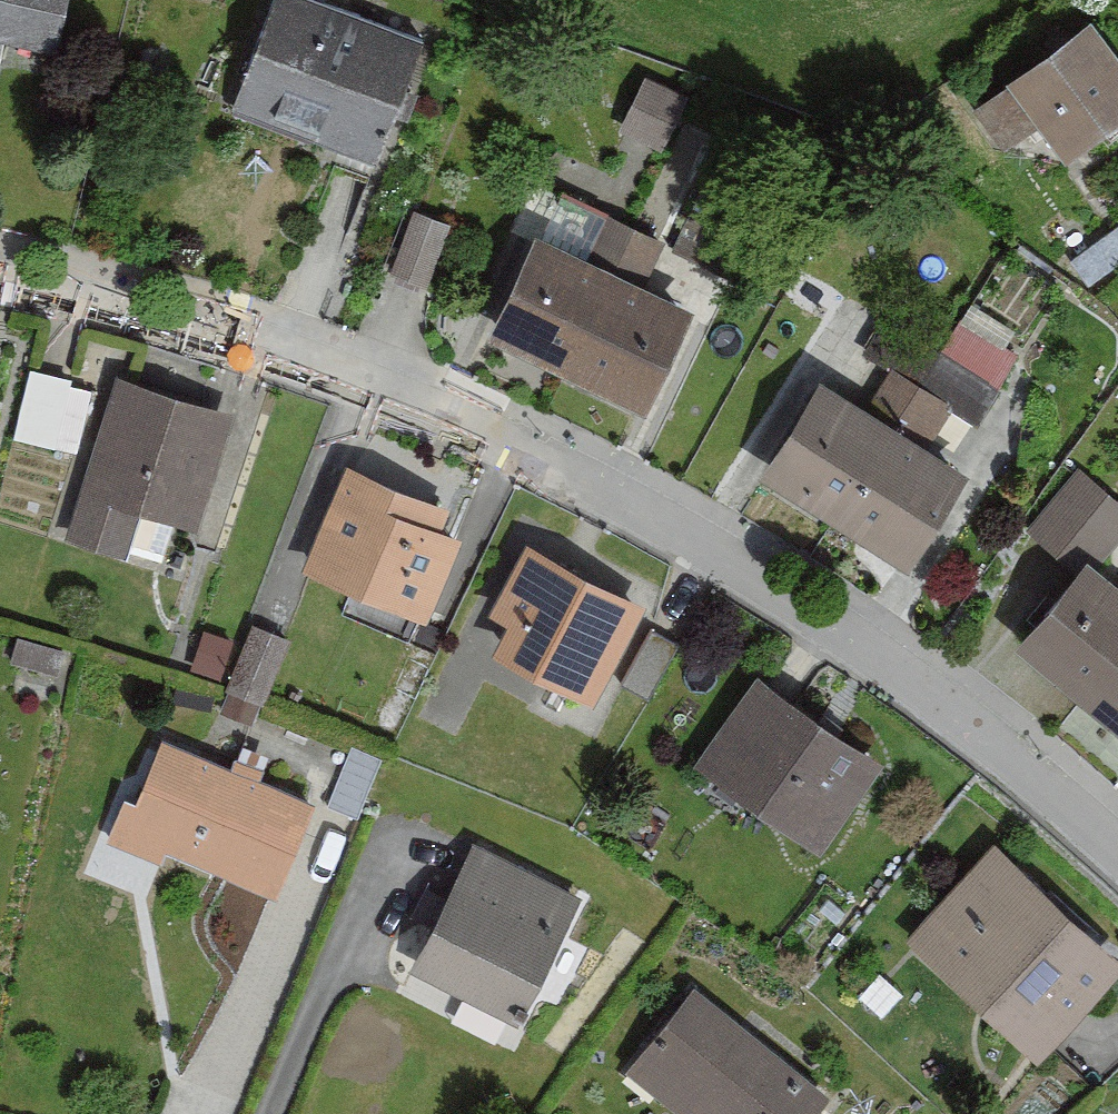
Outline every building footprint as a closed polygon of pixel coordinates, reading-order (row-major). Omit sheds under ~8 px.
[(57,0),(0,0),(0,46),(47,55),(57,0)] [(225,115),(313,144),(308,158),(370,178),(416,40),(318,8),(321,0),(263,0),(225,115)] [(1074,22),(992,86),(998,93),(976,110),(1006,149),(1029,131),(1052,162),(1117,110),(1117,78),(1074,22)] [(680,101),(635,82),(614,130),(659,149),(680,101)] [(440,227),(406,217),(385,284),(419,294),(440,227)] [(607,222),(589,259),(538,235),(492,330),(637,399),(684,302),(644,283),(661,248),(607,222)] [(65,387),(25,378),(10,449),(72,462),(86,397),(63,392),(65,387)] [(870,412),(824,384),(770,472),(902,552),(952,469),(915,446),(938,409),(890,380),(870,412)] [(223,420),(108,386),(61,542),(118,559),(131,516),(189,533),(223,420)] [(439,513),(338,470),(293,576),(415,628),(451,545),(429,535),(439,513)] [(1097,577),(1117,551),(1117,520),(1083,492),(1042,543),(1079,573),(1024,640),(1117,717),(1117,593),(1097,577)] [(632,612),(516,549),(476,622),(499,635),(483,665),(575,715),(632,612)] [(279,641),(246,630),(217,719),(249,730),(279,641)] [(211,681),(220,647),(194,640),(185,674),(211,681)] [(865,765),(763,695),(713,767),(815,837),(865,765)] [(269,894),(304,802),(153,745),(129,808),(113,802),(96,847),(154,869),(160,853),(269,894)] [(370,767),(344,757),(323,807),(349,818),(370,767)] [(509,1031),(572,902),(461,849),(399,978),(509,1031)] [(1108,968),(980,856),(897,949),(1024,1062),(1108,968)] [(814,1104),(683,999),(616,1082),(656,1113),(806,1113),(814,1104)]
